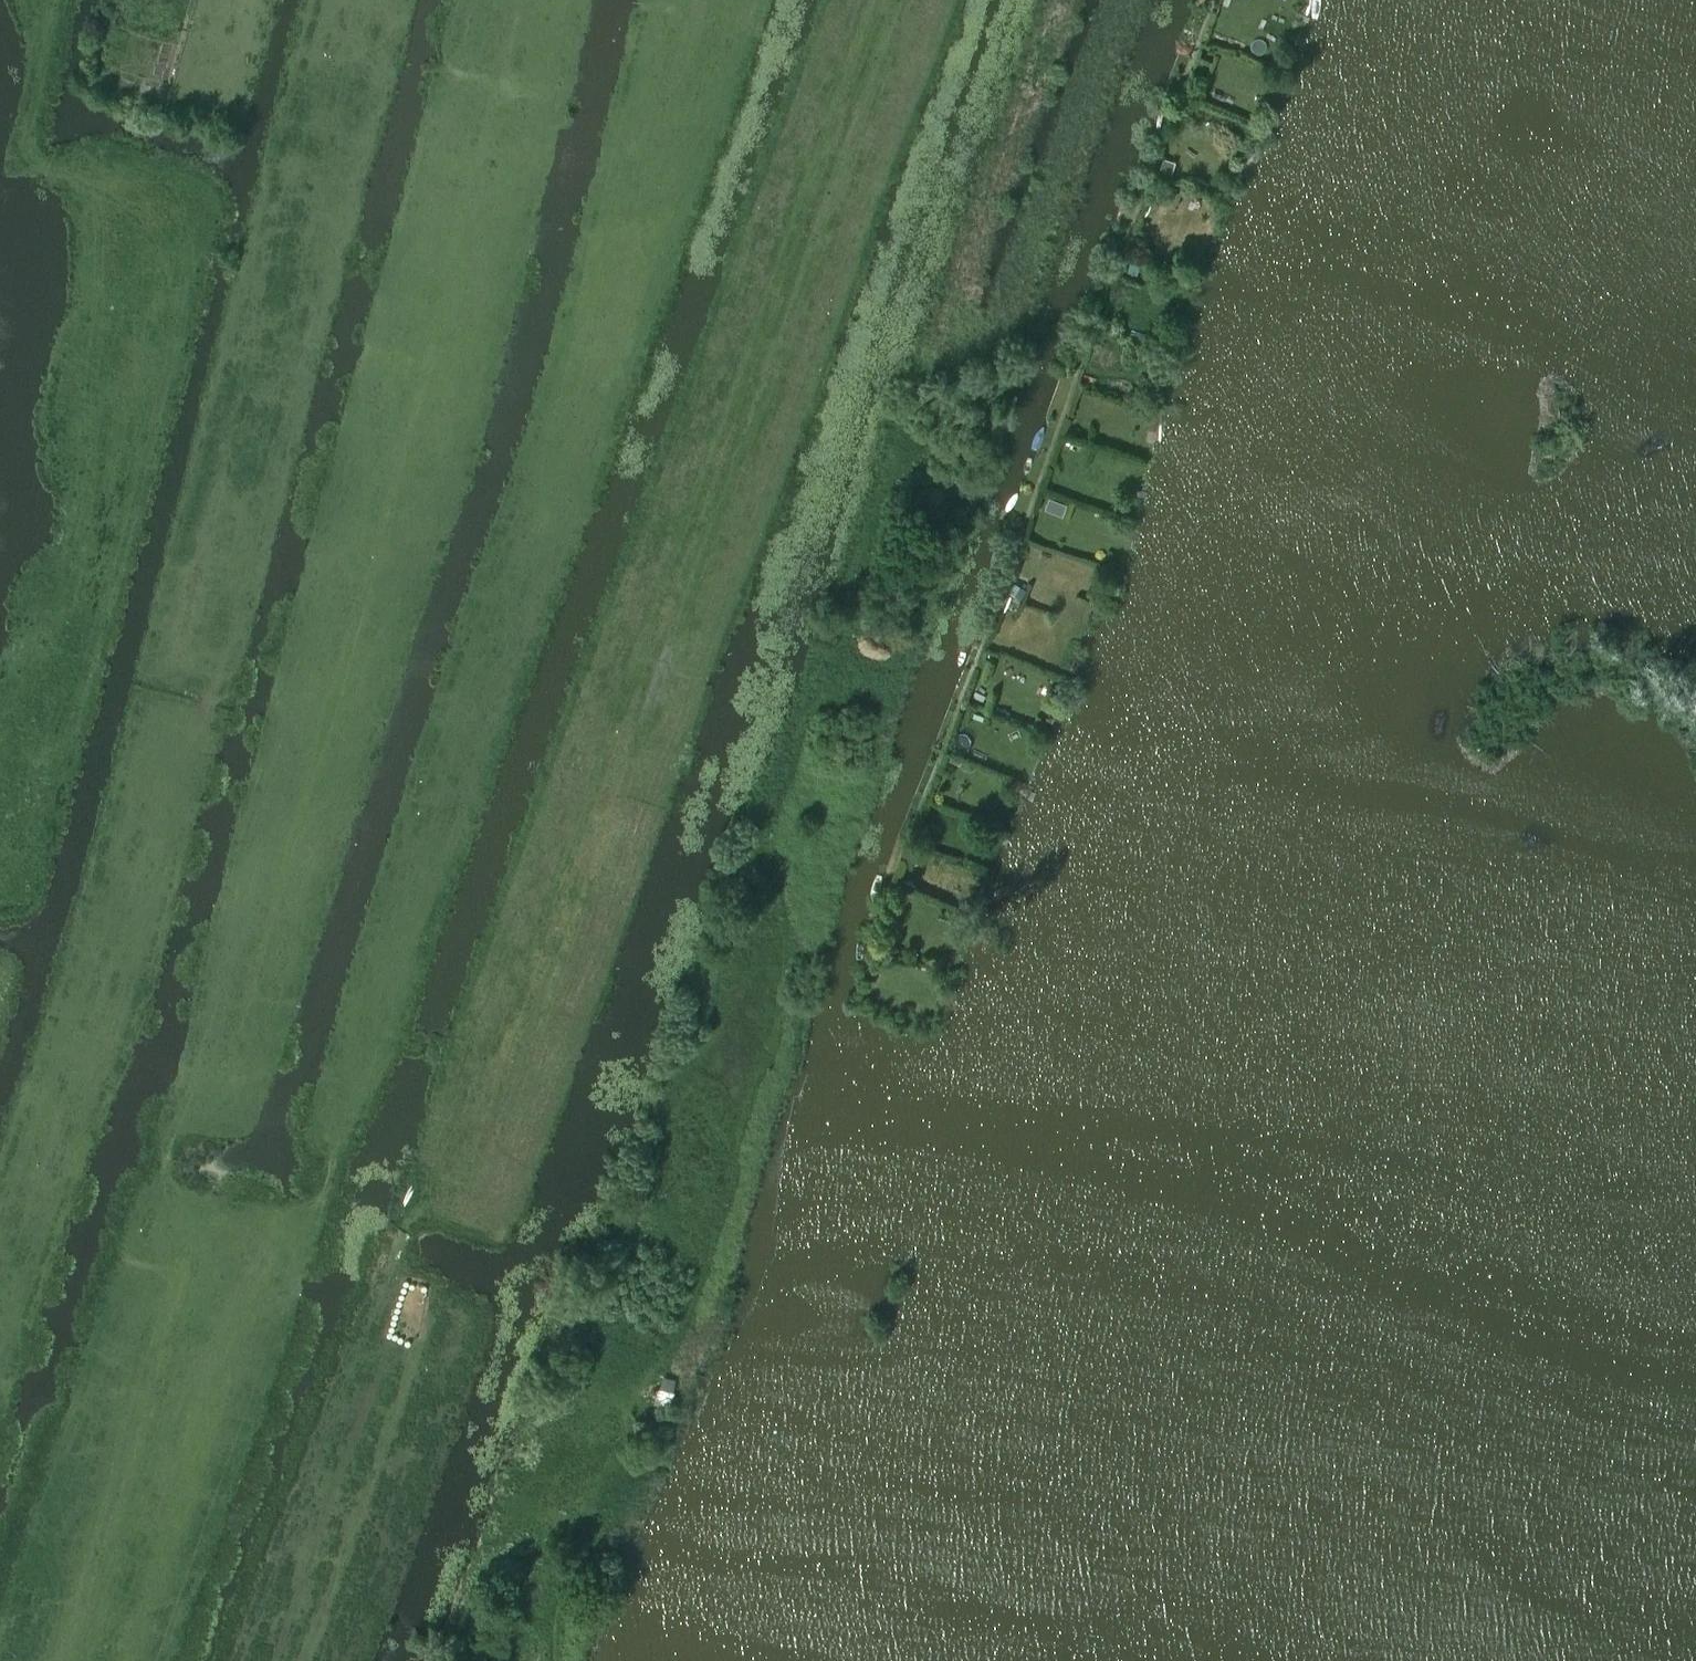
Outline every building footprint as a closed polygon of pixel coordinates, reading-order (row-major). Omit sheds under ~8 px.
[(1162,159),(1158,169),(1171,173),(1175,163),(1162,159)] [(1164,184),(1161,193),(1174,197),(1177,188),(1164,184)] [(1131,261),(1127,271),(1137,274),(1140,264),(1131,261)] [(1050,498),(1046,507),(1062,513),(1066,504),(1050,498)] [(1013,583),(1009,592),(1022,599),(1026,589),(1013,583)] [(976,690),(973,696),(983,700),(986,694),(976,690)] [(975,713),(971,723),(981,727),(985,717),(975,713)]
